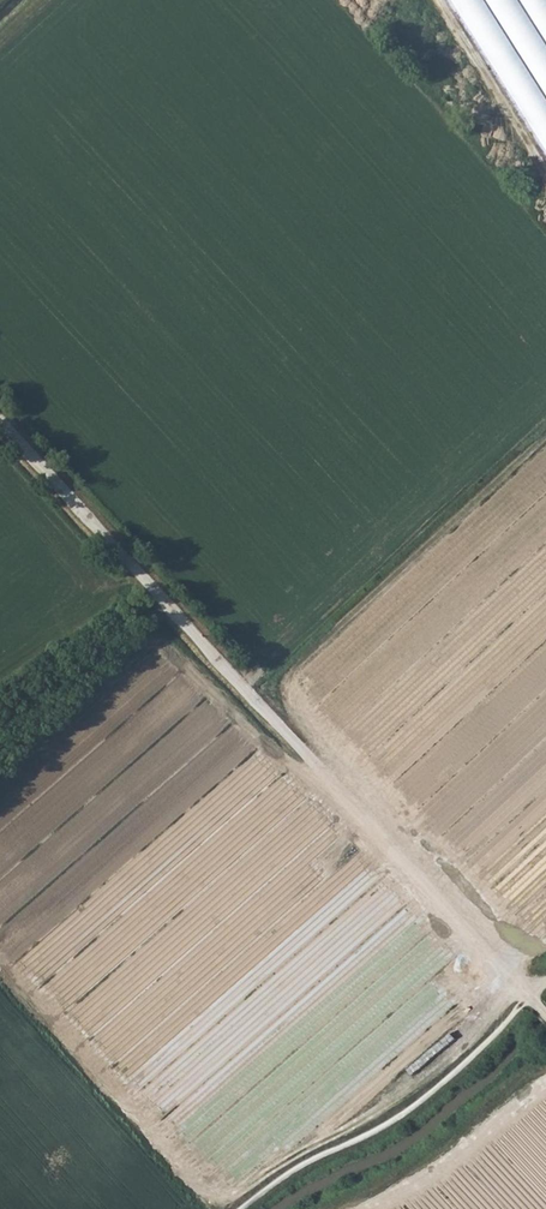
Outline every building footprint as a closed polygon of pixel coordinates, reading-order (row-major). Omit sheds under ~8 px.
[(545,147),(545,0),(452,0),(545,147)]
